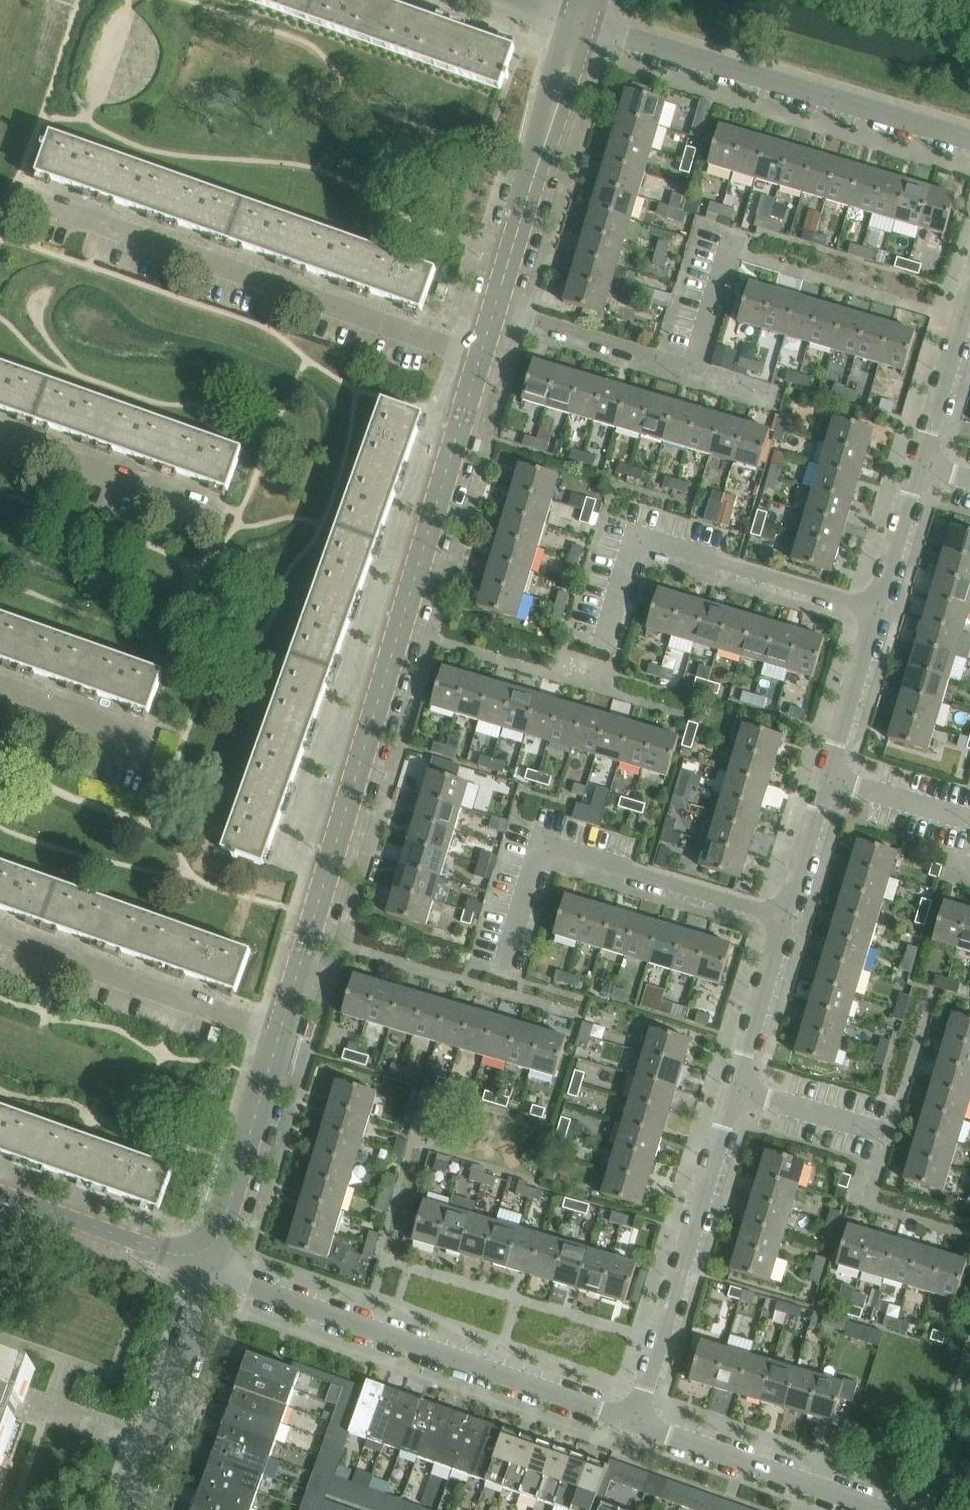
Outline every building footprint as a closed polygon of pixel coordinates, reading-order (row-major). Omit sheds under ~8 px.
[(309,23),(317,0),(245,0),(309,23)] [(372,0),(317,0),(309,23),(373,46),(388,5),(372,0)] [(450,28),(388,5),(373,46),(436,68),(450,28)] [(515,51),(450,28),(436,68),(500,91),(515,51)] [(628,91),(620,116),(660,127),(667,103),(628,91)] [(701,101),(698,112),(708,115),(709,116),(712,104),(701,101)] [(704,128),(708,115),(698,112),(694,125),(704,128)] [(620,116),(613,140),(653,151),(660,127),(620,116)] [(709,167),(733,174),(744,134),(720,127),(709,167)] [(769,142),(744,134),(733,174),(757,181),(769,142)] [(38,176),(102,199),(117,159),(52,136),(38,176)] [(613,140),(606,163),(646,174),(653,151),(613,140)] [(791,148),(769,142),(757,181),(780,188),(791,148)] [(688,148),(684,160),(694,163),(697,151),(688,148)] [(816,156),(791,148),(780,188),(804,195),(816,156)] [(838,162),(816,156),(804,195),(826,201),(838,162)] [(181,182),(117,159),(102,199),(167,222),(181,182)] [(694,163),(684,160),(681,172),(690,175),(694,163)] [(861,169),(838,162),(826,201),(850,208),(861,169)] [(606,163),(599,186),(639,198),(646,174),(606,163)] [(886,176),(861,169),(850,208),(874,216),(886,176)] [(908,183),(886,176),(874,216),(896,222),(908,183)] [(244,204),(181,182),(167,222),(230,244),(244,204)] [(921,229),(932,190),(908,183),(896,222),(921,229)] [(599,186),(592,210),(632,222),(639,198),(599,186)] [(956,197),(932,190),(921,229),(945,237),(956,197)] [(674,195),(670,207),(680,210),(684,198),(674,195)] [(685,212),(697,215),(701,202),(689,199),(685,212)] [(708,213),(720,217),(723,207),(711,203),(708,213)] [(244,204),(230,244),(295,268),(310,227),(244,204)] [(680,210),(670,207),(667,219),(676,222),(680,210)] [(735,211),(723,207),(720,217),(733,220),(735,211)] [(592,210),(586,233),(625,244),(632,222),(592,210)] [(755,227),(767,231),(770,221),(758,217),(755,227)] [(782,224),(770,221),(767,231),(779,234),(782,224)] [(374,250),(310,227),(295,268),(359,290),(374,250)] [(802,241),(814,244),(816,235),(805,231),(802,241)] [(586,233),(579,256),(618,268),(625,244),(586,233)] [(829,238),(816,235),(814,244),(826,248),(829,238)] [(660,242),(656,254),(666,257),(670,245),(660,242)] [(849,255),(861,258),(864,249),(852,245),(849,255)] [(876,252),(864,249),(861,258),(873,262),(876,252)] [(436,272),(374,250),(359,290),(422,313),(436,272)] [(666,257),(656,254),(653,266),(662,269),(666,257)] [(579,256),(572,280),(611,292),(618,268),(579,256)] [(895,269),(908,272),(911,263),(898,259),(895,269)] [(922,266),(911,263),(908,272),(920,276),(922,266)] [(604,316),(611,292),(572,280),(565,303),(604,316)] [(739,324),(763,331),(774,291),(750,284),(739,324)] [(439,289),(435,300),(443,303),(444,303),(449,289),(440,286),(439,289)] [(646,289),(642,301),(652,304),(656,292),(646,289)] [(798,298),(774,291),(763,331),(787,338),(798,298)] [(821,305),(798,298),(787,338),(809,344),(821,305)] [(652,304),(642,301),(639,313),(649,316),(652,304)] [(845,312),(821,305),(809,344),(833,352),(845,312)] [(868,319),(845,312),(833,352),(856,358),(868,319)] [(892,326),(868,319),(856,358),(880,365),(892,326)] [(916,333),(892,326),(880,365),(904,373),(916,333)] [(733,367),(737,353),(719,348),(714,365),(732,370),(733,367)] [(739,368),(751,372),(753,362),(741,359),(739,368)] [(523,401),(547,409),(559,369),(535,362),(523,401)] [(766,366),(753,362),(751,372),(763,375),(766,366)] [(0,366),(0,411),(36,424),(50,384),(0,366)] [(583,376),(559,369),(547,409),(571,416),(583,376)] [(785,382),(797,386),(800,376),(788,372),(785,382)] [(606,383),(583,376),(571,416),(594,423),(606,383)] [(812,380),(800,376),(797,386),(809,389),(812,380)] [(630,390),(606,383),(594,423),(618,430),(630,390)] [(115,407),(50,384),(36,424),(100,447),(115,407)] [(844,400),(847,390),(835,386),(832,396),(844,400)] [(653,397),(630,390),(618,430),(641,436),(653,397)] [(859,393),(847,390),(844,400),(856,403),(859,393)] [(676,404),(653,397),(641,436),(664,443),(676,404)] [(880,410),(892,414),(895,404),(883,400),(880,410)] [(384,403),(361,467),(401,481),(424,417),(384,403)] [(698,410),(676,404),(664,443),(687,450),(698,410)] [(179,429),(115,407),(100,447),(165,470),(179,429)] [(723,418),(698,410),(687,450),(711,457),(723,418)] [(781,416),(777,428),(787,431),(790,419),(781,416)] [(746,424),(723,418),(711,457),(734,464),(746,424)] [(835,419),(828,443),(867,455),(875,431),(835,419)] [(771,432),(746,424),(734,464),(759,471),(771,432)] [(542,427),(538,440),(550,444),(551,439),(546,432),(547,428),(542,427)] [(783,444),(787,431),(777,428),(774,441),(783,444)] [(243,452),(179,429),(165,470),(229,492),(243,452)] [(523,446),(535,450),(538,440),(526,437),(523,446)] [(550,444),(538,440),(535,450),(547,453),(550,444)] [(867,455),(828,443),(821,467),(861,478),(867,455)] [(570,460),(582,464),(585,454),(573,450),(570,460)] [(597,458),(585,454),(582,464),(594,467),(597,458)] [(617,474),(629,477),(632,468),(620,464),(617,474)] [(773,465),(769,477),(779,480),(782,468),(773,465)] [(521,466),(513,490),(553,502),(560,478),(521,466)] [(401,481),(361,467),(338,532),(378,546),(401,481)] [(861,478),(821,467),(814,490),(854,502),(861,478)] [(644,471),(632,468),(629,477),(641,481),(644,471)] [(779,480),(769,477),(766,489),(775,492),(779,480)] [(664,488),(675,491),(678,481),(666,478),(664,488)] [(691,485),(678,481),(675,491),(688,495),(691,485)] [(546,525),(553,502),(513,490),(506,513),(546,525)] [(854,502),(814,490),(807,513),(847,525),(854,502)] [(713,492),(705,521),(716,524),(722,505),(725,495),(713,492)] [(722,505),(716,524),(729,528),(737,499),(725,495),(722,505)] [(588,499),(584,511),(594,514),(597,502),(588,499)] [(594,514),(584,511),(580,523),(590,526),(594,514)] [(759,512),(755,524),(765,526),(769,515),(759,512)] [(506,513),(499,537),(539,549),(546,525),(506,513)] [(847,525),(807,513),(800,537),(840,549),(847,525)] [(765,526),(755,524),(752,536),(761,539),(765,526)] [(945,551),(969,559),(969,533),(952,528),(945,551)] [(338,532),(315,595),(355,610),(378,546),(338,532)] [(499,537),(492,561),(532,573),(539,549),(499,537)] [(840,549),(800,537),(793,562),(832,573),(840,549)] [(574,546),(570,558),(580,561),(584,549),(574,546)] [(945,551),(938,576),(969,585),(969,559),(945,551)] [(580,561),(570,558),(567,570),(576,573),(580,561)] [(492,561),(485,584),(525,596),(532,573),(492,561)] [(938,576),(931,599),(969,610),(969,585),(938,576)] [(518,620),(525,596),(485,584),(478,608),(518,620)] [(648,630),(673,638),(684,598),(659,591),(648,630)] [(560,593),(556,605),(566,608),(570,596),(560,593)] [(355,610),(315,595),(293,659),(333,673),(355,610)] [(707,605),(684,598),(673,638),(695,644),(707,605)] [(931,599),(924,622),(964,634),(969,612),(969,610),(931,599)] [(566,608),(556,605),(553,617),(563,620),(566,608)] [(730,612),(707,605),(695,644),(719,651),(730,612)] [(753,619),(730,612),(719,651),(742,658),(753,619)] [(0,616),(0,661),(22,669),(36,629),(0,616)] [(777,626),(753,619),(742,658),(766,665),(777,626)] [(924,622),(917,645),(957,657),(964,634),(924,622)] [(802,633),(777,626),(766,665),(790,672),(802,633)] [(100,652),(36,629),(22,669),(86,692),(100,652)] [(825,640),(802,633),(790,672),(813,679),(825,640)] [(917,645),(910,669),(950,681),(957,657),(917,645)] [(164,674),(100,652),(86,692),(150,714),(164,674)] [(333,673),(293,659),(269,724),(310,738),(333,673)] [(648,675),(661,679),(663,669),(651,665),(648,675)] [(432,708),(456,715),(468,676),(444,669),(432,708)] [(675,672),(663,669),(661,679),(672,682),(675,672)] [(910,669),(903,693),(943,704),(950,681),(910,669)] [(492,683),(468,676),(456,715),(480,722),(492,683)] [(694,689),(706,692),(709,683),(697,679),(694,689)] [(515,690),(492,683),(480,722),(503,729),(515,690)] [(709,683),(706,692),(719,696),(722,686),(709,683)] [(538,697),(515,690),(503,729),(526,736),(538,697)] [(741,703),(754,706),(756,697),(744,693),(741,703)] [(903,693),(896,716),(936,728),(943,704),(903,693)] [(561,704),(538,697),(526,736),(550,743),(561,704)] [(768,700),(756,697),(754,706),(765,710),(768,700)] [(585,711),(561,704),(550,743),(574,750),(585,711)] [(789,717),(801,721),(804,711),(792,707),(789,717)] [(609,718),(585,711),(574,750),(597,757),(609,718)] [(929,752),(936,728),(896,716),(889,740),(929,752)] [(631,724),(609,718),(597,757),(619,764),(631,724)] [(690,723),(686,735),(696,738),(700,726),(690,723)] [(310,738),(269,724),(247,787),(287,801),(310,738)] [(655,731),(631,724),(619,764),(643,771),(655,731)] [(744,726),(737,750),(777,761),(784,738),(744,726)] [(680,739),(655,731),(643,771),(668,778),(680,739)] [(696,738),(686,735),(683,747),(692,750),(696,738)] [(432,753),(444,756),(447,747),(435,743),(432,753)] [(459,750),(447,747),(444,756),(456,760),(459,750)] [(777,761),(737,750),(730,773),(770,785),(777,761)] [(479,767),(491,770),(494,761),(482,757),(479,767)] [(506,764),(494,761),(491,770),(503,774),(506,764)] [(526,780),(538,784),(540,774),(529,771),(526,780)] [(430,772),(423,797),(462,809),(469,784),(430,772)] [(691,775),(682,772),(678,784),(688,786),(691,775)] [(770,785),(730,773),(723,797),(763,808),(770,785)] [(553,778),(540,774),(538,784),(550,788),(553,778)] [(688,786),(678,784),(675,796),(684,799),(688,786)] [(573,794),(585,798),(588,788),(575,785),(573,794)] [(287,801),(247,787),(224,851),(264,866),(287,801)] [(600,792),(588,788),(585,798),(597,801),(600,792)] [(462,809),(423,797),(416,820),(455,832),(462,809)] [(763,808),(723,797),(716,820),(756,832),(763,808)] [(619,808),(631,812),(634,802),(622,799),(619,808)] [(646,806),(634,802),(631,812),(644,815),(646,806)] [(497,806),(493,818),(503,821),(507,809),(497,806)] [(503,821),(493,818),(490,830),(499,833),(503,821)] [(668,818),(664,830),(674,833),(678,821),(668,818)] [(455,832),(416,820),(409,844),(448,856),(455,832)] [(756,832),(716,820),(709,844),(749,855),(756,832)] [(674,833),(664,830),(661,843),(671,845),(674,833)] [(859,842),(852,866),(891,878),(898,854),(859,842)] [(448,856),(409,844),(402,867),(441,878),(448,856)] [(749,855),(709,844),(702,868),(742,880),(749,855)] [(483,853),(479,865),(489,868),(493,855),(483,853)] [(940,880),(943,867),(934,864),(930,877),(940,880)] [(0,865),(0,910),(45,926),(60,886),(0,865)] [(489,868),(479,865),(476,877),(486,880),(489,868)] [(852,866),(845,890),(884,901),(891,878),(852,866)] [(441,878),(402,867),(395,891),(434,903),(441,878)] [(124,909),(60,886),(45,926),(110,949),(124,909)] [(845,890),(838,913),(877,925),(884,901),(845,890)] [(434,903),(395,891),(388,915),(427,927),(434,903)] [(555,937),(579,944),(591,904),(566,897),(555,937)] [(469,899),(465,912),(475,915),(479,902),(469,899)] [(923,900),(919,912),(929,915),(933,903),(923,900)] [(958,950),(969,911),(969,910),(945,903),(933,943),(958,950)] [(616,912),(591,904),(579,944),(604,951),(616,912)] [(188,931),(124,909),(110,949),(173,971),(188,931)] [(958,950),(969,953),(969,911),(958,950)] [(475,915),(465,912),(462,923),(472,926),(475,915)] [(638,918),(616,912),(604,951),(626,958),(638,918)] [(929,915),(919,912),(916,924),(925,927),(929,915)] [(838,913),(831,937),(870,948),(877,925),(838,913)] [(661,925),(638,918),(626,958),(650,965),(661,925)] [(684,932),(661,925),(650,965),(673,972),(684,932)] [(251,954),(188,931),(173,971),(237,994),(251,954)] [(709,939),(684,932),(673,972),(697,979),(709,939)] [(863,972),(870,948),(831,937),(824,961),(863,972)] [(732,946),(709,939),(697,979),(720,986),(732,946)] [(909,947),(906,959),(915,962),(919,950),(909,947)] [(915,962),(906,959),(902,971),(912,974),(915,962)] [(824,961),(817,984),(856,995),(863,972),(824,961)] [(555,981),(567,985),(570,975),(558,972),(555,981)] [(582,979),(570,975),(567,985),(579,988),(582,979)] [(343,1016),(367,1023),(379,983),(355,976),(343,1016)] [(934,987),(946,991),(949,981),(936,977),(934,987)] [(961,985),(949,981),(946,991),(958,994),(961,985)] [(402,990),(379,983),(367,1023),(390,1030),(402,990)] [(817,984),(810,1007),(850,1019),(856,995),(817,984)] [(602,995),(614,999),(617,989),(605,986),(602,995)] [(629,993),(617,989),(614,999),(626,1002),(629,993)] [(426,997),(402,990),(390,1030),(414,1037),(426,997)] [(901,995),(897,1007),(907,1010),(911,998),(901,995)] [(449,1004),(426,997),(414,1037),(437,1044),(449,1004)] [(648,1009),(660,1013),(663,1003),(651,999),(648,1009)] [(663,1003),(660,1013),(672,1016),(675,1006),(663,1003)] [(472,1011),(449,1004),(437,1044),(461,1050),(472,1011)] [(810,1007),(803,1030),(843,1042),(850,1019),(810,1007)] [(907,1010),(897,1007),(894,1020),(904,1022),(907,1010)] [(496,1018),(472,1011),(461,1050),(484,1057),(496,1018)] [(696,1023),(708,1027),(711,1017),(699,1014),(696,1023)] [(947,1039),(969,1046),(969,1020),(954,1015),(947,1039)] [(519,1025),(496,1018),(484,1057),(508,1064),(519,1025)] [(584,1023),(581,1035),(591,1038),(594,1026),(584,1023)] [(543,1032),(519,1025),(508,1064),(531,1071),(543,1032)] [(652,1030),(645,1054),(684,1066),(691,1041),(652,1030)] [(835,1067),(843,1042),(803,1030),(796,1055),(835,1067)] [(218,1044),(221,1033),(213,1031),(209,1041),(218,1044)] [(567,1039),(543,1032),(531,1071),(556,1079),(567,1039)] [(591,1038),(581,1035),(577,1048),(587,1051),(591,1038)] [(940,1063),(969,1072),(969,1046),(947,1039),(940,1063)] [(881,1040),(878,1052),(888,1055),(891,1043),(881,1040)] [(343,1060),(355,1064),(358,1054),(346,1051),(343,1060)] [(888,1055),(878,1052),(874,1065),(884,1067),(888,1055)] [(358,1054),(355,1064),(367,1068),(370,1058),(358,1054)] [(684,1066),(645,1054),(638,1077),(677,1089),(684,1066)] [(933,1087),(969,1098),(969,1072),(940,1063),(933,1087)] [(390,1074),(402,1078),(405,1068),(393,1064),(390,1074)] [(417,1072),(405,1068),(402,1078),(414,1081),(417,1072)] [(576,1072),(573,1083),(583,1086),(586,1075),(576,1072)] [(677,1089),(638,1077),(631,1100),(670,1112),(677,1089)] [(439,1078),(437,1088),(448,1091),(451,1082),(439,1078)] [(338,1082),(331,1106),(371,1117),(377,1094),(338,1082)] [(464,1085),(451,1082),(448,1091),(461,1095),(464,1085)] [(583,1086),(573,1083),(569,1096),(579,1099),(583,1086)] [(933,1087),(926,1110),(965,1121),(969,1106),(969,1098),(933,1087)] [(484,1102),(495,1105),(498,1096),(487,1092),(484,1102)] [(511,1099),(498,1096),(495,1105),(508,1109),(511,1099)] [(670,1112),(631,1100),(624,1124),(664,1135),(670,1112)] [(405,1115),(415,1118),(419,1106),(409,1103),(405,1115)] [(548,1105),(546,1110),(544,1120),(543,1122),(552,1125),(558,1108),(548,1105)] [(331,1106),(324,1130),(363,1142),(371,1117),(331,1106)] [(534,1106),(531,1116),(544,1120),(546,1110),(534,1106)] [(0,1108),(0,1154),(33,1165),(48,1125),(0,1108)] [(926,1110),(919,1133),(958,1145),(965,1121),(926,1110)] [(562,1119),(559,1130),(569,1133),(572,1122),(562,1119)] [(572,1121),(572,1122),(569,1133),(582,1137),(586,1125),(572,1121)] [(664,1135),(624,1124),(617,1148),(656,1159),(664,1135)] [(111,1148),(48,1125),(33,1165),(97,1188),(111,1148)] [(324,1130),(317,1153),(356,1165),(363,1142),(324,1130)] [(569,1133),(559,1130),(555,1143),(565,1146),(569,1133)] [(919,1133),(912,1157),(951,1168),(958,1145),(919,1133)] [(398,1139),(395,1151),(404,1154),(408,1142),(398,1139)] [(174,1170),(111,1148),(97,1188),(160,1210),(174,1170)] [(656,1159),(617,1148),(610,1171),(649,1183),(656,1159)] [(404,1154),(395,1151),(391,1163),(401,1166),(404,1154)] [(767,1152),(760,1176),(799,1188),(806,1164),(767,1152)] [(317,1153),(310,1177),(349,1188),(356,1165),(317,1153)] [(944,1193),(951,1168),(912,1157),(905,1181),(944,1193)] [(449,1165),(437,1161),(434,1171),(447,1174),(449,1165)] [(558,1169),(548,1167),(545,1179),(554,1182),(558,1169)] [(649,1183),(610,1171),(603,1196),(642,1207),(649,1183)] [(485,1175),(473,1172),(470,1181),(482,1185),(485,1175)] [(497,1179),(485,1175),(482,1185),(494,1189),(497,1179)] [(849,1190),(852,1178),(842,1175),(839,1187),(849,1190)] [(760,1176),(753,1200),(792,1212),(799,1188),(760,1176)] [(310,1177),(303,1201),(342,1212),(349,1188),(310,1177)] [(384,1185),(381,1198),(390,1200),(394,1188),(384,1185)] [(531,1189),(520,1185),(517,1195),(528,1199),(531,1189)] [(544,1193),(531,1189),(528,1199),(541,1202),(544,1193)] [(390,1200),(381,1198),(377,1209),(387,1212),(390,1200)] [(564,1209),(575,1213),(578,1203),(567,1199),(564,1209)] [(753,1200),(746,1224),(785,1235),(792,1212),(753,1200)] [(342,1212),(303,1201),(296,1224),(336,1235),(342,1212)] [(413,1242),(437,1249),(448,1209),(425,1202),(413,1242)] [(591,1206),(578,1203),(575,1213),(588,1216),(591,1206)] [(473,1216),(448,1209),(437,1249),(461,1256),(473,1216)] [(832,1211),(828,1222),(838,1225),(841,1214),(832,1211)] [(610,1223),(622,1226),(625,1217),(613,1213),(610,1223)] [(496,1223),(473,1216),(461,1256),(484,1263),(496,1223)] [(637,1220),(625,1217),(622,1226),(635,1230),(637,1220)] [(838,1225),(828,1222),(824,1234),(834,1237),(838,1225)] [(519,1230),(496,1223),(484,1263),(508,1269),(519,1230)] [(336,1235),(296,1224),(289,1248),(328,1259),(336,1235)] [(746,1224),(739,1247),(778,1259),(785,1235),(746,1224)] [(837,1266),(861,1273),(873,1234),(849,1227),(837,1266)] [(543,1237),(519,1230),(508,1269),(531,1276),(543,1237)] [(371,1232),(367,1244),(377,1247),(380,1235),(371,1232)] [(897,1241),(873,1234),(861,1273),(885,1280),(897,1241)] [(566,1244),(543,1237),(531,1276),(555,1283),(566,1244)] [(921,1248),(897,1241),(885,1280),(909,1287),(921,1248)] [(377,1247),(367,1244),(363,1256),(373,1259),(377,1247)] [(589,1251),(566,1244),(555,1283),(578,1290),(589,1251)] [(771,1283),(778,1259),(739,1247),(732,1272),(771,1283)] [(945,1255),(921,1248),(909,1287),(933,1295),(945,1255)] [(613,1258),(589,1251),(578,1290),(601,1297),(613,1258)] [(968,1262),(945,1255),(933,1295),(956,1302),(968,1262)] [(817,1257),(814,1269),(823,1272),(827,1260),(817,1257)] [(638,1265),(613,1258),(601,1297),(626,1304),(638,1265)] [(823,1272),(814,1269),(810,1281),(820,1284),(823,1272)] [(729,1298),(741,1301),(744,1291),(732,1288),(729,1298)] [(844,1288),(840,1303),(852,1307),(856,1293),(856,1291),(844,1288)] [(756,1295),(744,1291),(741,1301),(753,1305),(756,1295)] [(856,1293),(852,1307),(863,1310),(867,1296),(856,1293)] [(776,1312),(788,1315),(791,1305),(779,1302),(776,1312)] [(837,1313),(849,1316),(852,1307),(840,1303),(837,1313)] [(803,1309),(791,1305),(788,1315),(800,1319),(803,1309)] [(863,1310),(852,1307),(849,1316),(861,1320),(864,1310),(863,1310)] [(823,1326),(834,1329),(837,1319),(825,1316),(823,1326)] [(884,1327),(896,1331),(899,1321),(887,1317),(884,1327)] [(837,1319),(834,1329),(847,1333),(850,1323),(837,1319)] [(911,1324),(899,1321),(896,1331),(908,1334),(911,1324)] [(934,1331),(931,1341),(943,1345),(946,1335),(934,1331)] [(691,1382),(714,1389),(726,1349),(702,1342),(691,1382)] [(750,1357),(726,1349),(714,1389),(738,1396),(750,1357)] [(249,1355),(247,1361),(243,1372),(295,1391),(301,1373),(249,1355)] [(27,1425),(13,1420),(32,1369),(0,1357),(0,1500),(27,1425)] [(773,1363),(750,1357),(738,1396),(761,1403),(773,1363)] [(797,1371),(773,1363),(761,1403),(785,1410),(797,1371)] [(820,1377),(797,1371),(785,1410),(808,1417),(820,1377)] [(295,1391),(243,1372),(237,1389),(289,1408),(295,1391)] [(844,1385),(820,1377),(808,1417),(833,1424),(844,1385)] [(386,1388),(368,1382),(350,1434),(368,1440),(386,1388)] [(404,1395),(386,1388),(368,1440),(386,1447),(404,1395)] [(289,1408),(237,1389),(231,1406),(283,1424),(289,1408)] [(356,1394),(344,1390),(340,1403),(352,1408),(356,1394)] [(421,1401),(404,1395),(386,1447),(402,1453),(421,1401)] [(438,1407),(421,1401),(402,1453),(420,1459),(438,1407)] [(283,1424),(231,1406),(225,1424),(277,1442),(283,1424)] [(455,1413),(438,1407),(420,1459),(436,1465),(455,1413)] [(337,1410),(332,1423),(345,1427),(349,1414),(337,1410)] [(472,1419),(455,1413),(436,1465),(454,1471),(472,1419)] [(490,1425),(472,1419),(454,1471),(471,1477),(490,1425)] [(345,1427),(332,1423),(327,1437),(340,1441),(345,1427)] [(277,1442),(225,1424),(219,1440),(271,1458),(277,1442)] [(506,1431),(490,1425),(471,1477),(487,1483),(506,1431)] [(523,1437),(506,1431),(487,1483),(505,1489),(523,1437)] [(540,1443),(523,1437),(505,1489),(522,1495),(540,1443)] [(271,1458),(219,1440),(213,1458),(265,1476),(271,1458)] [(557,1449),(540,1443),(522,1495),(538,1501),(557,1449)] [(325,1444),(320,1457),(332,1462),(337,1448),(325,1444)] [(573,1455),(557,1449),(538,1501),(555,1507),(573,1455)] [(573,1455),(555,1507),(563,1509),(573,1509),(591,1461),(573,1455)] [(332,1462),(320,1457),(315,1471),(328,1475),(332,1462)] [(265,1476),(213,1458),(207,1474),(259,1492),(265,1476)] [(591,1461),(573,1509),(594,1509),(609,1468),(591,1461)] [(630,1475),(616,1470),(612,1482),(626,1487),(630,1475)] [(259,1492),(207,1474),(201,1492),(253,1509),(259,1492)] [(313,1478),(308,1491),(320,1495),(325,1482),(313,1478)] [(349,1482),(335,1478),(331,1490),(345,1495),(349,1482)] [(651,1483),(637,1478),(632,1490),(647,1495),(651,1483)] [(664,1487),(651,1483),(647,1495),(660,1499),(664,1487)] [(356,1485),(352,1497),(366,1502),(370,1490),(356,1485)] [(383,1495),(370,1490),(366,1502),(379,1507),(383,1495)] [(685,1495),(671,1490),(666,1502),(681,1507),(685,1495)] [(320,1495),(308,1491),(303,1505),(316,1509),(320,1495)] [(201,1492),(195,1508),(201,1509),(253,1509),(201,1492)] [(685,1495),(681,1507),(690,1509),(694,1509),(698,1499),(685,1495)] [(386,1509),(389,1509),(402,1509),(405,1502),(390,1497),(386,1509)] [(705,1502),(702,1509),(716,1509),(718,1506),(705,1502)]
